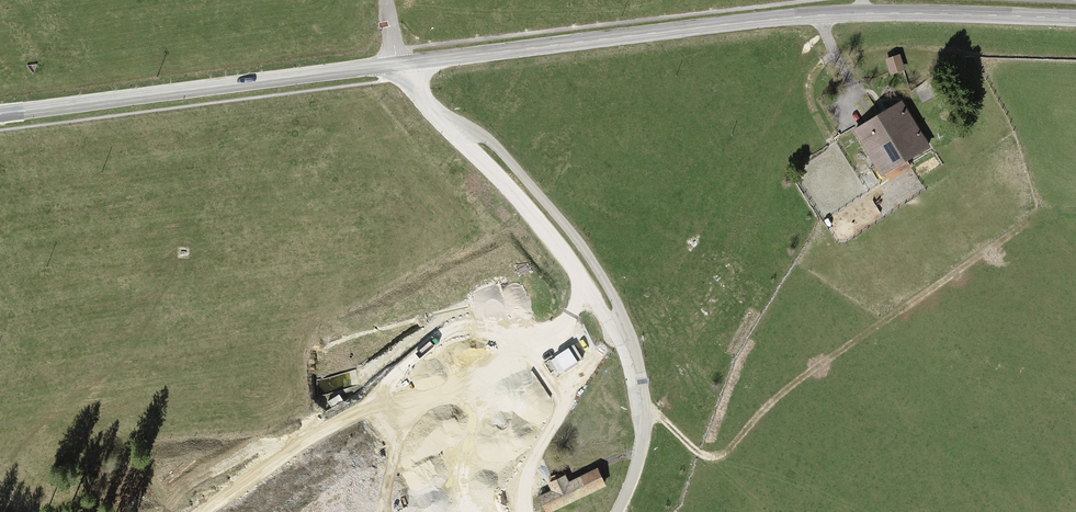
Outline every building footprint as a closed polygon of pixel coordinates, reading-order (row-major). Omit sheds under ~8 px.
[(901,56),(888,60),(893,75),(906,71),(901,56)] [(902,100),(856,130),(885,173),(930,144),(902,100)] [(554,491),(541,497),(548,511),(551,510),(600,488),(603,486),(596,471),(567,484),(564,478),(551,484),(554,491)]
